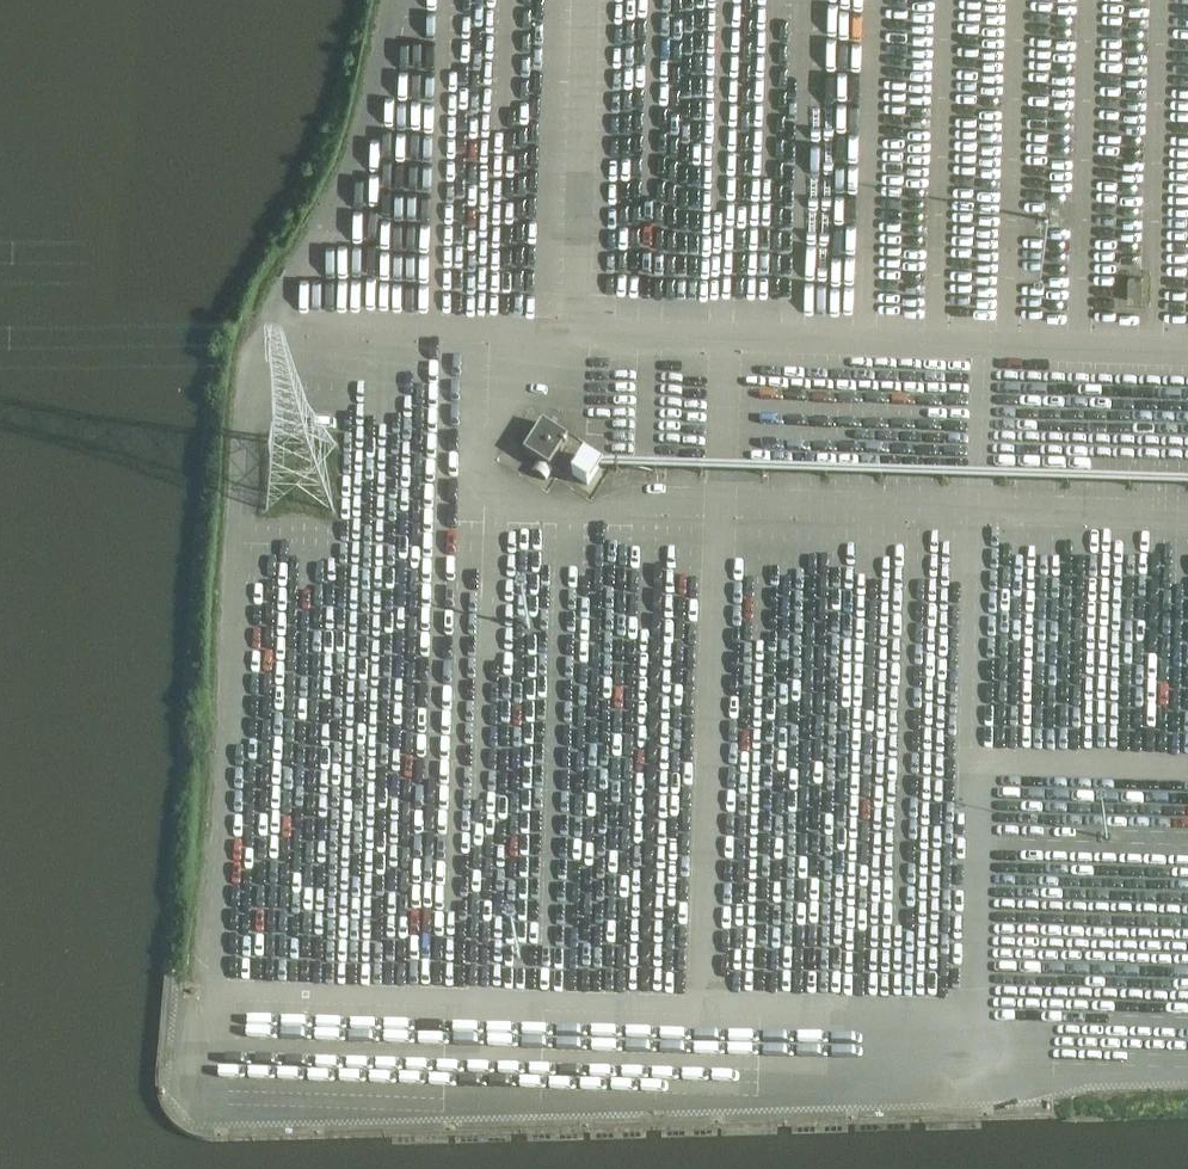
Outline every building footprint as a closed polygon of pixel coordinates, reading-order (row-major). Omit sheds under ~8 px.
[(551,425),(535,450),(602,490),(617,465),(551,425)]
